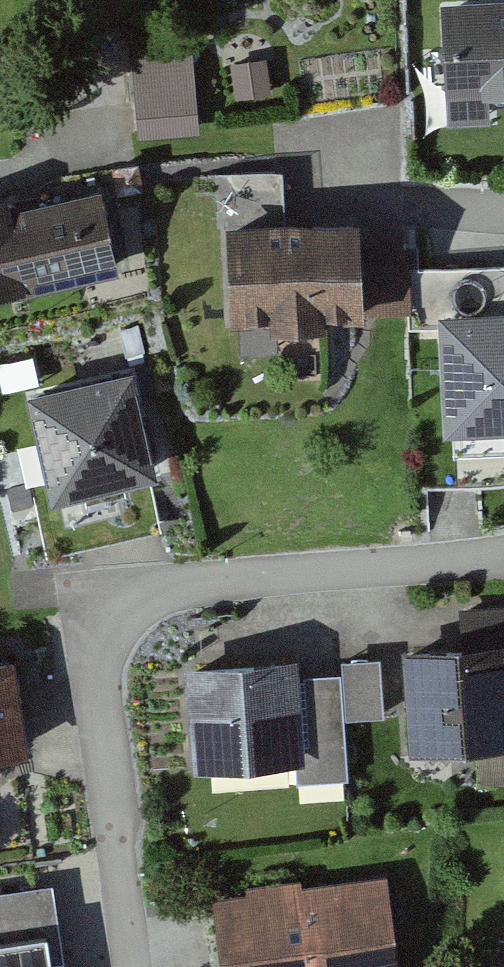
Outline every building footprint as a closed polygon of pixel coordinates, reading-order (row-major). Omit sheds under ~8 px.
[(442,7),(449,126),(494,123),(493,100),(503,99),(503,4),(442,7)] [(191,54),(133,59),(140,138),(198,132),(191,54)] [(219,228),(228,228),(232,328),(365,323),(365,316),(362,241),(361,223),(286,226),(284,172),(217,175),(219,228)] [(0,201),(0,300),(118,274),(100,192),(11,212),(8,199),(0,201)] [(362,241),(365,316),(407,314),(408,327),(438,327),(438,316),(503,313),(503,265),(408,270),(407,249),(362,241)] [(438,316),(438,327),(443,437),(503,435),(503,313),(438,316)] [(131,374),(27,396),(50,502),(154,480),(131,374)] [(405,652),(412,755),(503,749),(503,607),(455,610),(457,649),(405,652)] [(341,662),(342,675),(345,719),(383,716),(379,659),(341,662)] [(298,661),(186,668),(193,775),(296,768),(298,785),(349,781),(345,719),(342,675),(299,677),(298,661)] [(25,762),(11,668),(0,670),(0,765),(25,762)] [(211,898),(219,966),(401,966),(390,876),(211,898)] [(0,892),(0,966),(55,966),(67,965),(55,884),(0,892)] [(494,951),(490,966),(503,966),(503,953),(494,951)]
